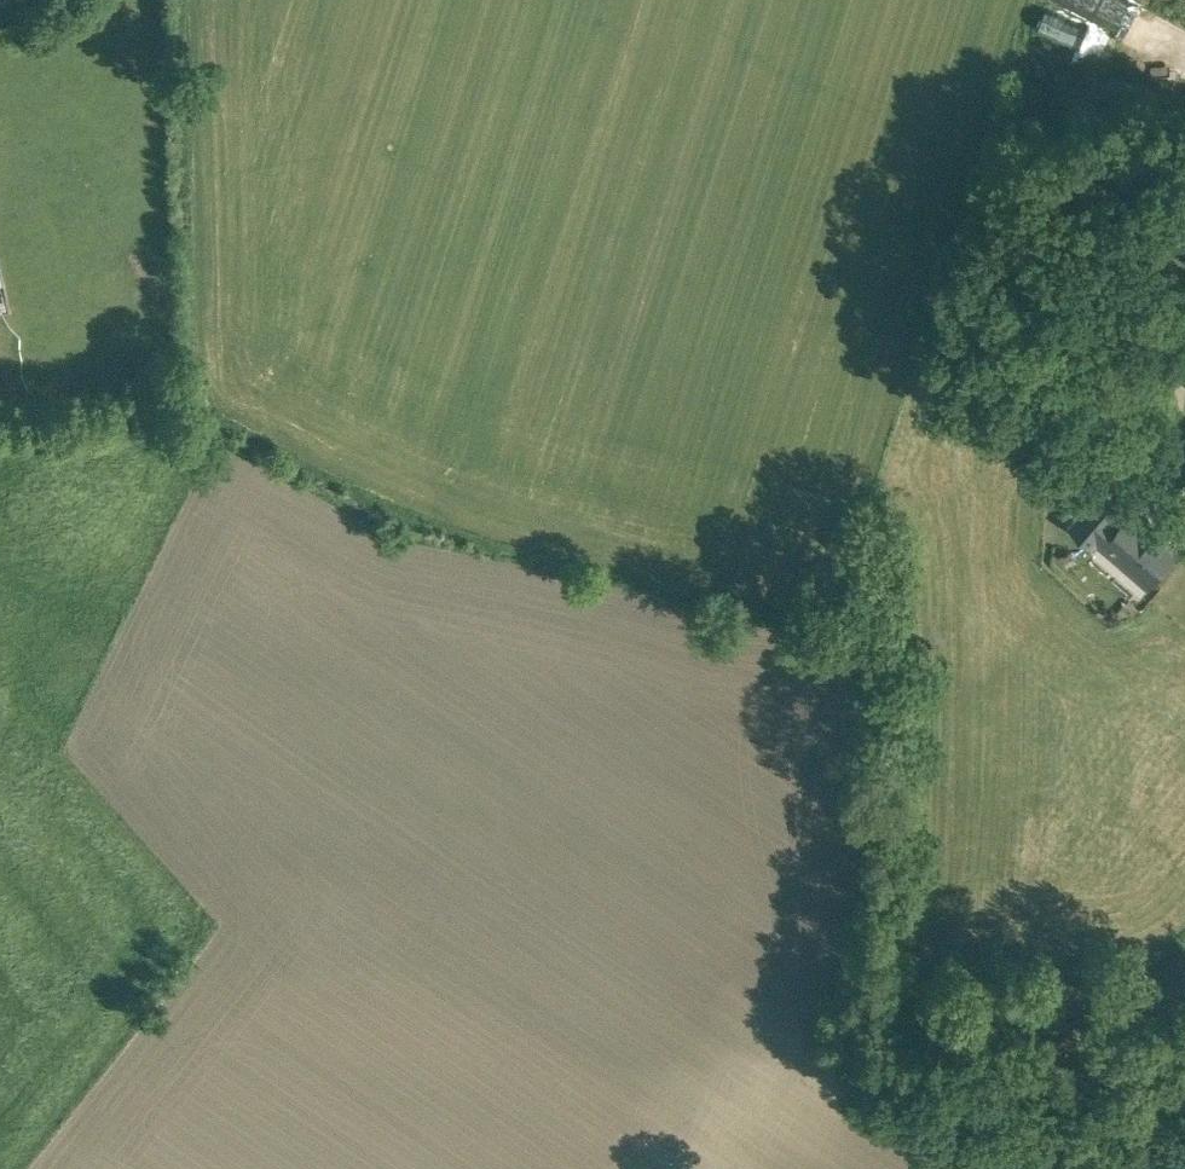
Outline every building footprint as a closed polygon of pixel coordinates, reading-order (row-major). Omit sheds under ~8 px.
[(1103,541),(1132,508),(1104,484),(1072,520),(1100,544),(1103,541)] [(1103,541),(1149,581),(1182,543),(1135,503),(1132,508),(1103,541)]
